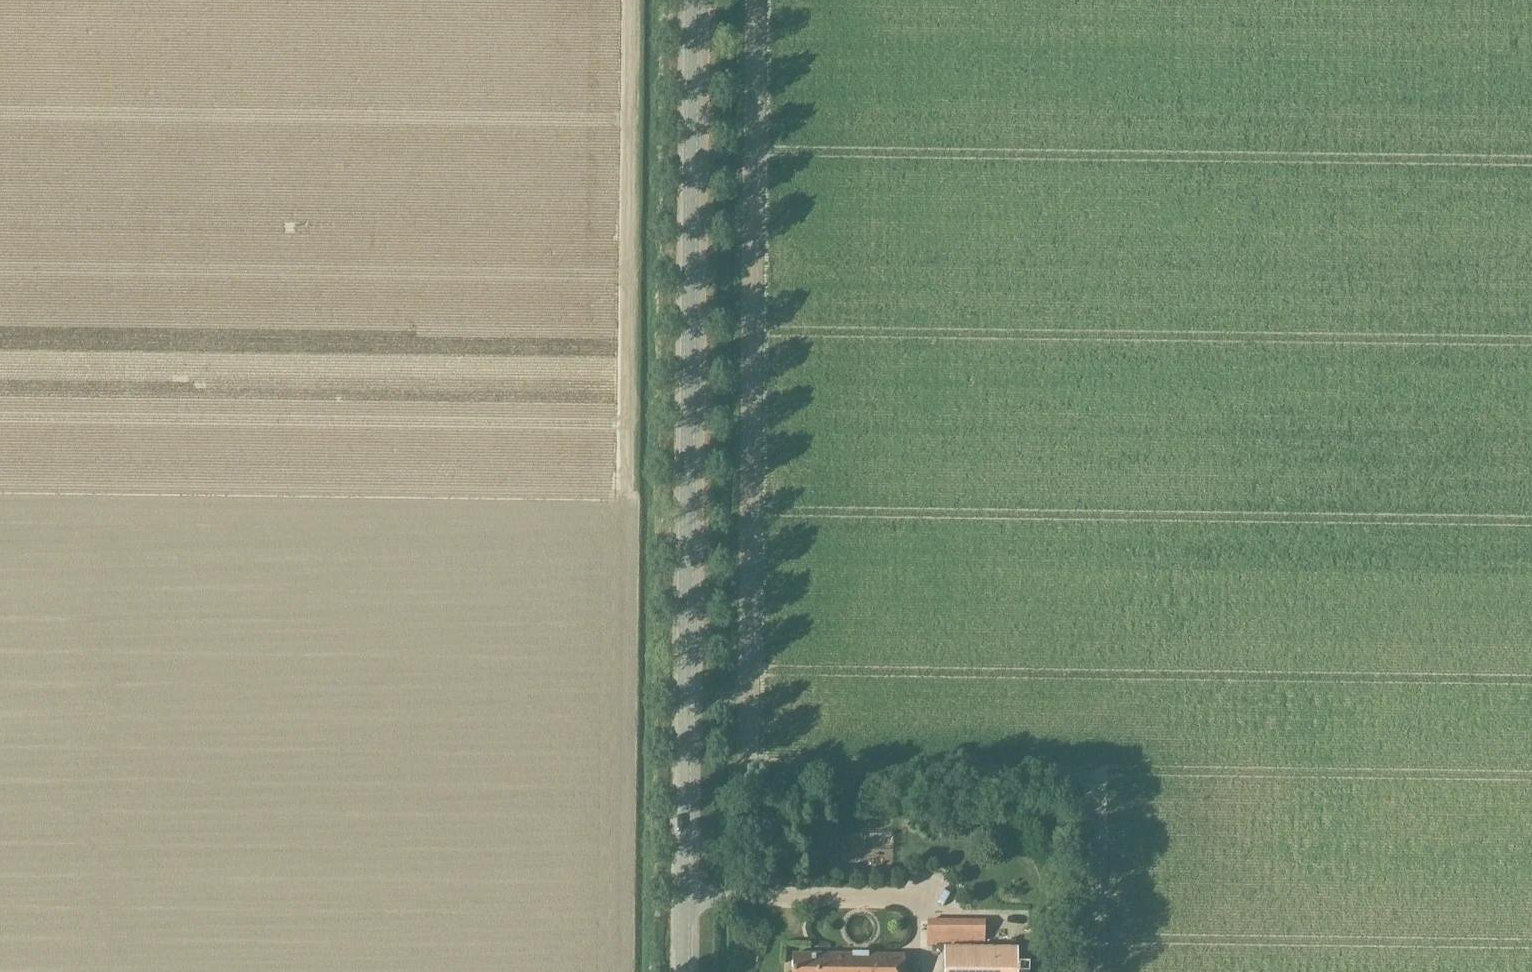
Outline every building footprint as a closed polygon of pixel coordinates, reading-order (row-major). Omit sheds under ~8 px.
[(985,944),(985,921),(943,921),(943,944),(985,944)] [(1018,948),(943,948),(943,971),(1018,971),(1018,948)] [(904,956),(792,955),(791,971),(903,971),(904,956)]
